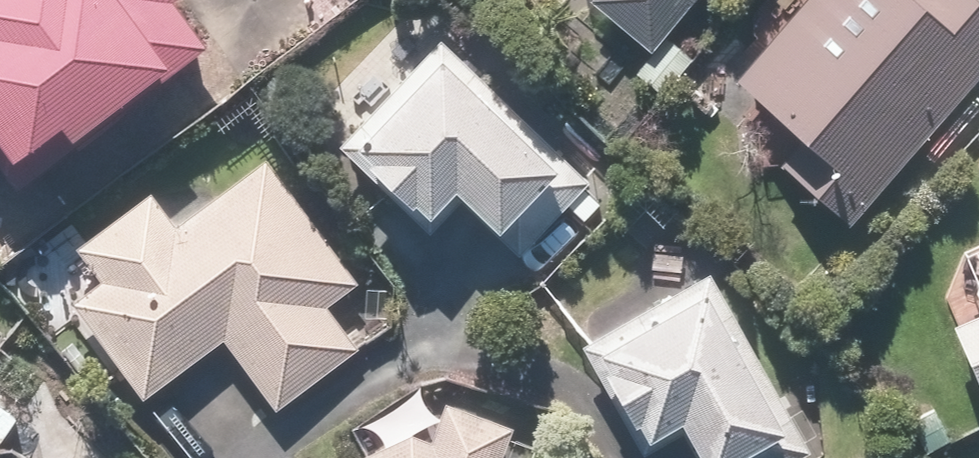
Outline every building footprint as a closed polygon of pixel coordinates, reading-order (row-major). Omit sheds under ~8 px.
[(195,46),(165,6),(173,0),(0,0),(0,174),(11,188),(195,46)] [(643,50),(686,0),(592,0),(588,4),(643,50)] [(840,226),(978,70),(978,7),(971,0),(911,0),(909,2),(907,0),(804,0),(732,81),(757,103),(732,132),(840,226)] [(587,182),(436,41),(336,148),(425,231),(452,202),(514,259),(587,182)] [(72,302),(142,396),(219,338),(274,411),(356,350),(325,308),(360,282),(262,152),(166,225),(143,194),(71,247),(98,283),(72,302)] [(959,256),(945,301),(954,322),(944,326),(977,400),(978,399),(978,247),(959,256)] [(704,273),(573,348),(636,457),(676,435),(690,457),(794,457),(806,451),(704,273)] [(508,428),(439,402),(425,439),(409,433),(352,457),(497,457),(508,428)]
